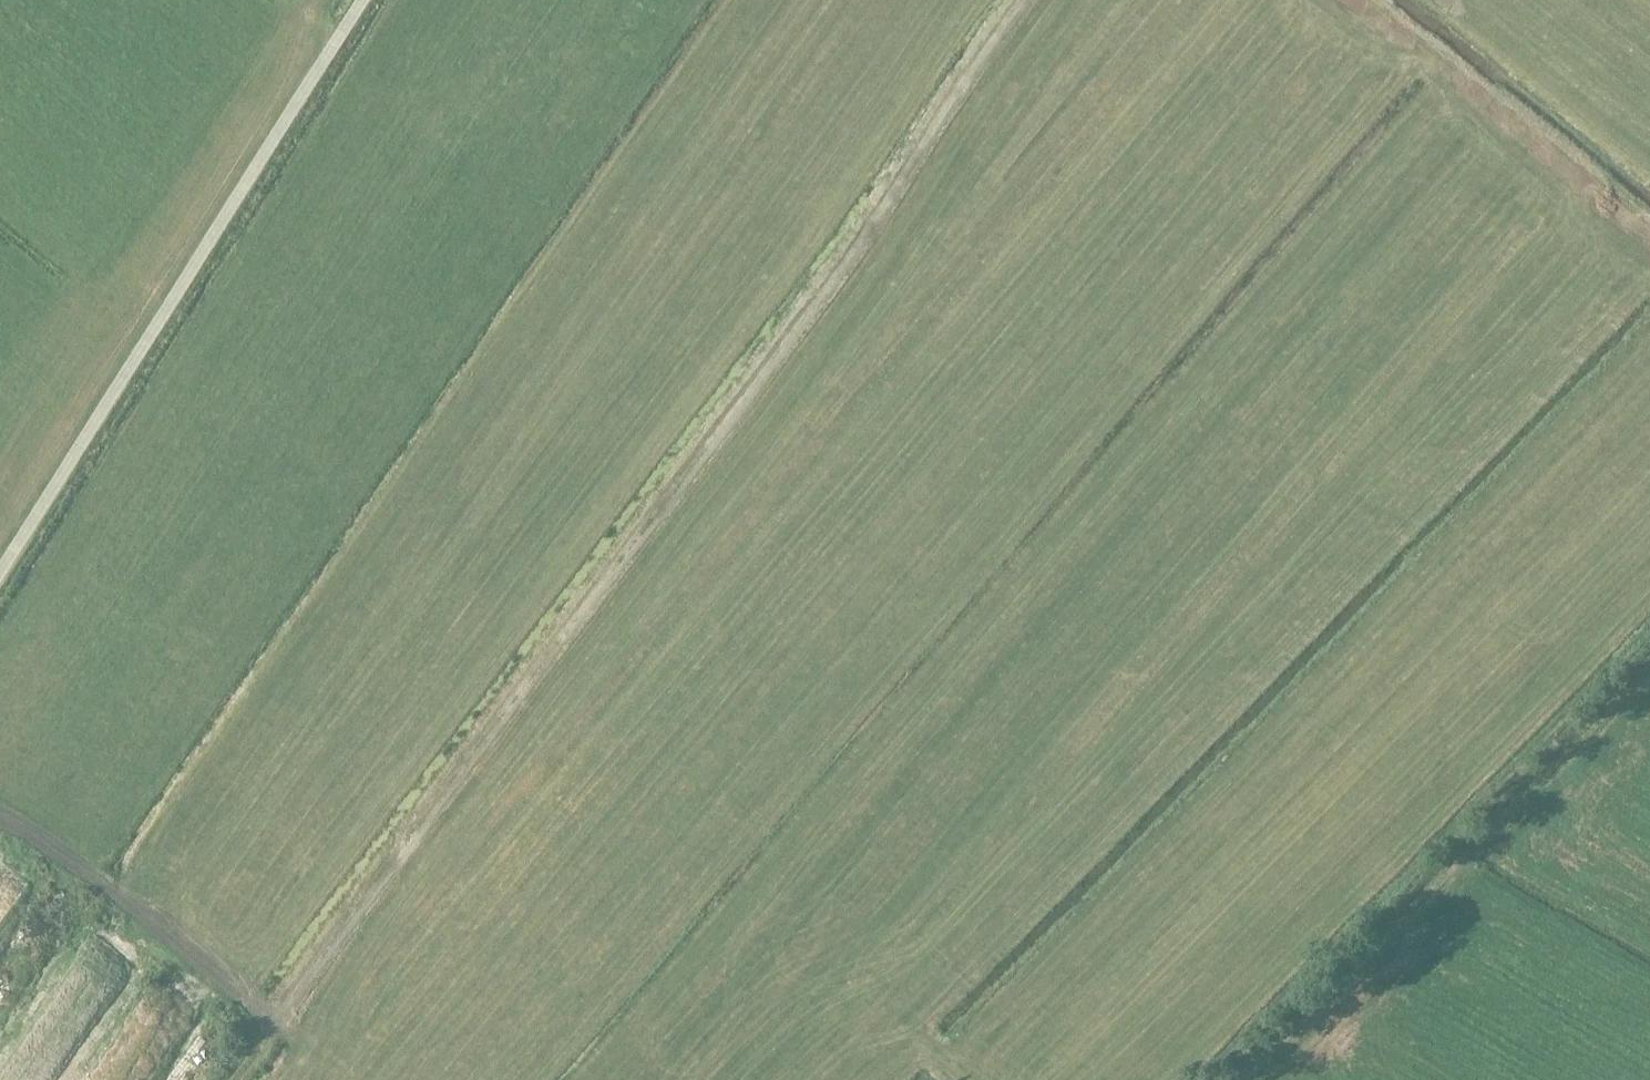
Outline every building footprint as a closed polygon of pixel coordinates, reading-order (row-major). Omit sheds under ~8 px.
[(89,1079),(120,1079),(168,1020),(148,1005),(89,1079)] [(91,1041),(95,1022),(83,1020),(79,1039),(91,1041)] [(204,1051),(182,1037),(154,1079),(186,1079),(204,1051)] [(2,1076),(9,1079),(23,1079),(34,1062),(18,1052),(2,1076)] [(77,1062),(66,1052),(49,1070),(60,1079),(61,1079),(77,1062)]
